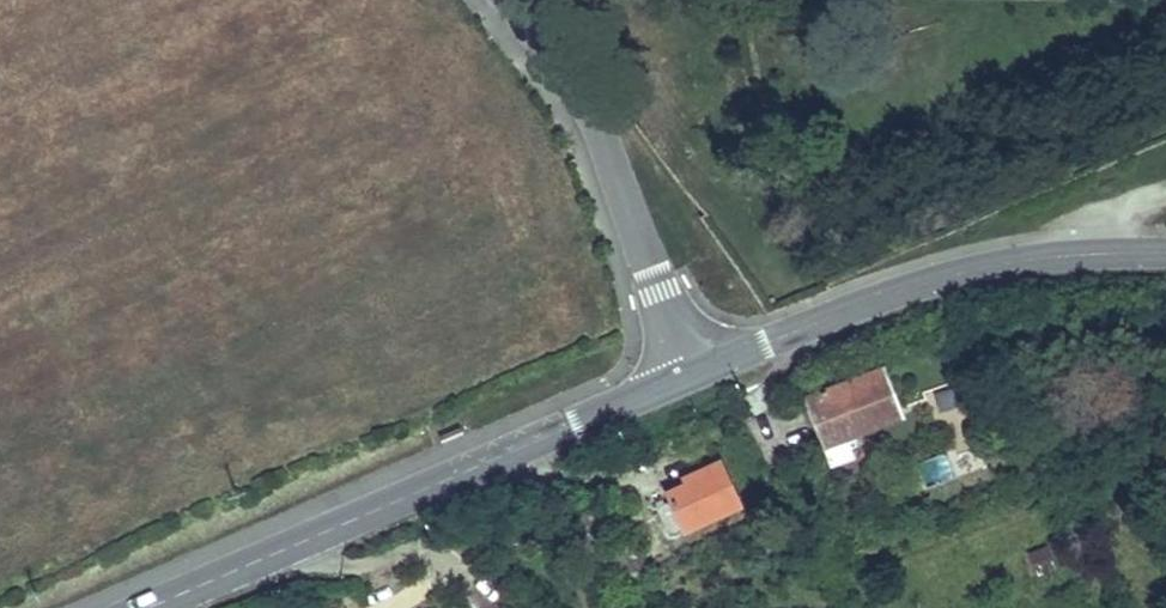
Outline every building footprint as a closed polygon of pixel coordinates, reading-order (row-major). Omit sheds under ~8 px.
[(831,464),(853,456),(846,438),(904,417),(886,366),(842,383),(827,388),(827,387),(804,395),(823,447),(824,446),(831,464)] [(672,501),(658,507),(671,536),(740,504),(720,462),(692,475),(695,480),(688,484),(669,492),(672,501)] [(686,478),(688,484),(695,480),(692,475),(686,478)]
